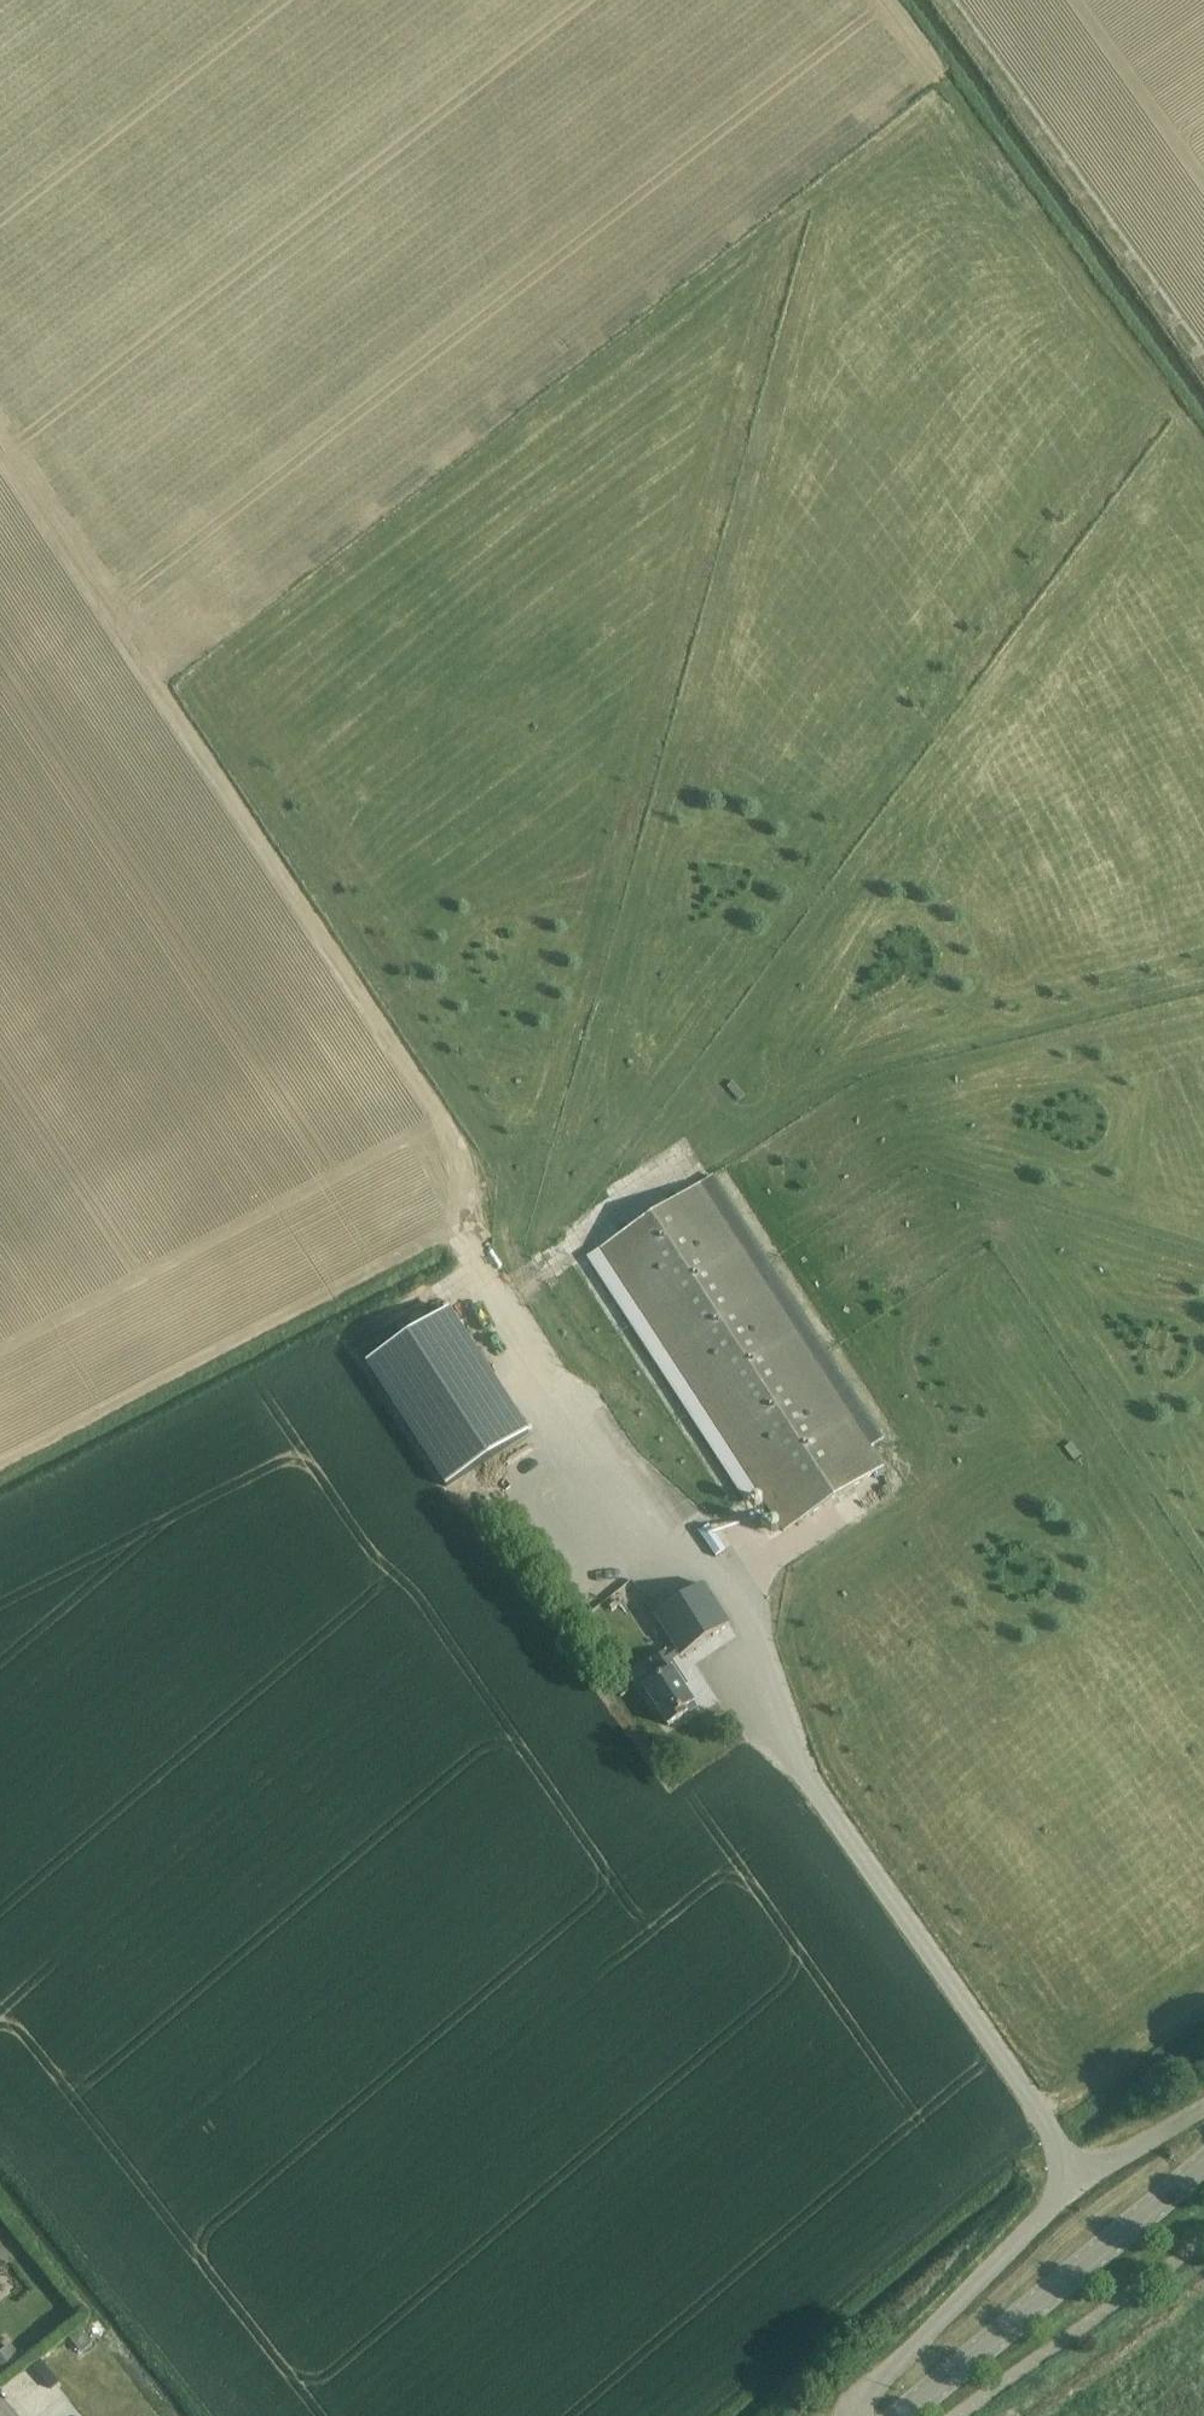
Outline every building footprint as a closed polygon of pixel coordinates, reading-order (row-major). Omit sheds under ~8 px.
[(601,1251),(588,1259),(746,1502),(758,1494),(783,1533),(883,1468),(875,1455),(873,1452),(871,1449),(883,1441),(885,1440),(714,1177),(700,1186),(601,1251)] [(451,1313),(370,1365),(448,1487),(529,1435),(451,1313)] [(643,1689),(655,1707),(668,1727),(697,1709),(684,1689),(688,1686),(672,1662),(680,1657),(681,1658),(729,1626),(703,1586),(654,1617),(675,1649),(667,1654),(666,1653),(652,1662),(661,1677),(643,1689)] [(79,2329),(69,2337),(81,2354),(92,2346),(79,2329)] [(19,2379),(13,2365),(0,2371),(0,2388),(19,2379)] [(24,2381),(1,2400),(15,2415),(54,2415),(24,2381)]
